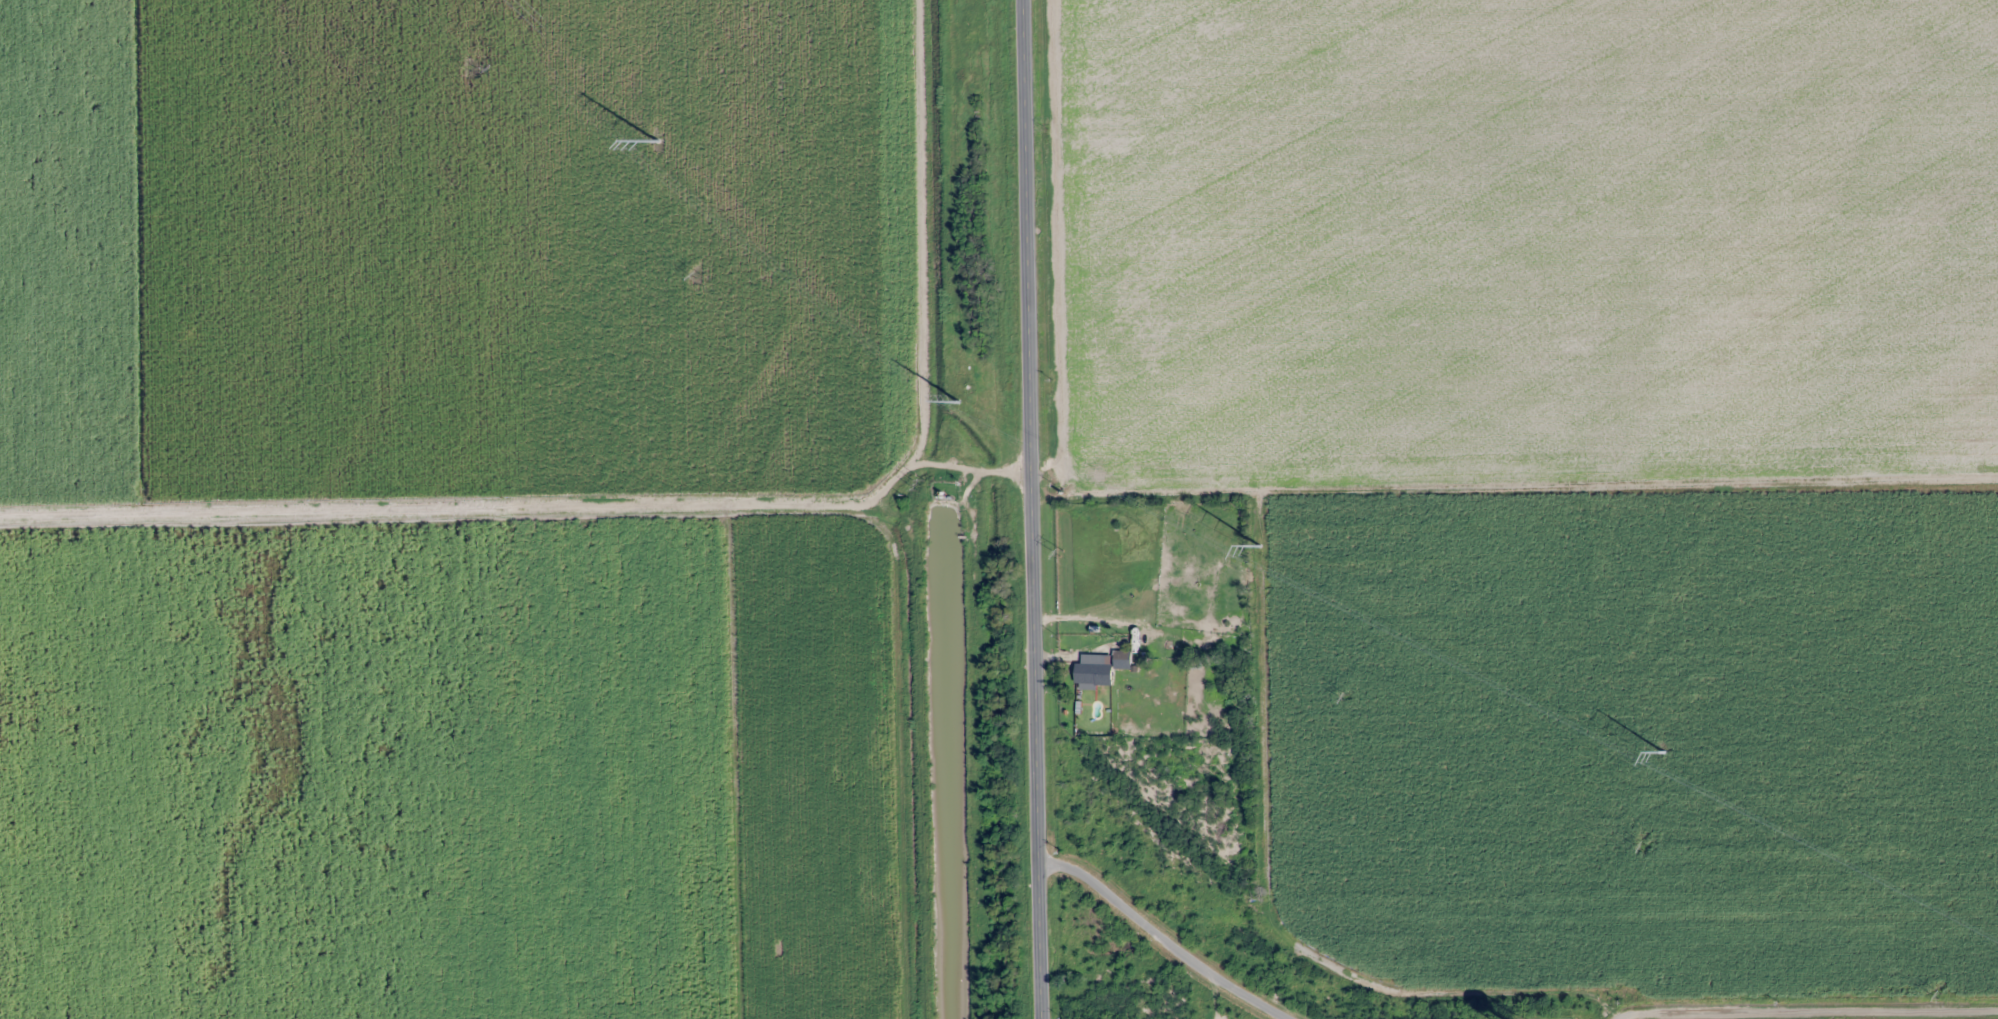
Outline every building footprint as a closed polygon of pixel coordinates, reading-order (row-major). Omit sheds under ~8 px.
[(1115,651),(1115,668),(1128,668),(1128,651),(1115,651)] [(1111,664),(1075,664),(1075,684),(1111,684),(1111,664)]
